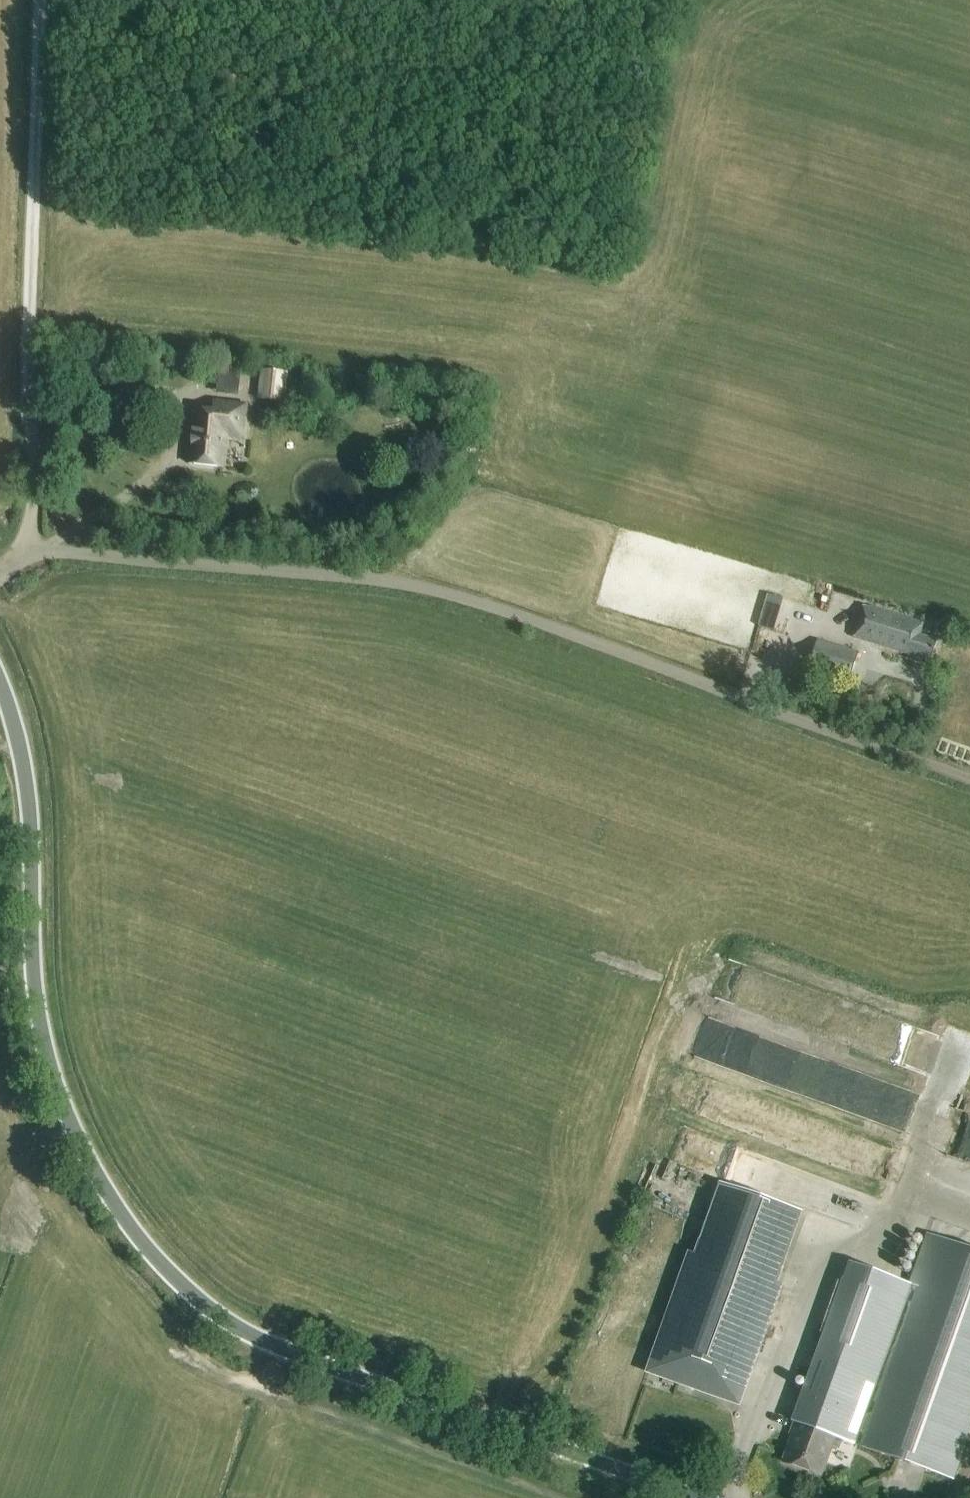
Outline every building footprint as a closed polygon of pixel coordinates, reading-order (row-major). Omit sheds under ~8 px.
[(246,372),(223,370),(221,393),(244,395),(246,372)] [(262,372),(259,400),(283,402),(286,374),(262,372)] [(242,438),(245,407),(214,403),(212,418),(192,416),(190,433),(191,434),(188,464),(222,468),(226,436),(242,438)] [(759,628),(774,632),(781,609),(766,605),(759,628)] [(922,624),(864,606),(854,638),(898,652),(896,659),(928,668),(937,641),(919,635),(922,624)] [(832,646),(817,641),(809,669),(848,681),(853,665),(856,653),(848,651),(846,650),(832,646)] [(739,1405),(779,1291),(776,1290),(802,1215),(722,1186),(696,1262),(692,1260),(652,1374),(739,1405)] [(854,1446),(954,1481),(969,1437),(969,1251),(931,1237),(914,1286),(901,1282),(896,1298),(845,1279),(819,1347),(791,1422),(795,1423),(780,1464),(820,1478),(831,1447),(838,1449),(841,1441),(854,1446)]
